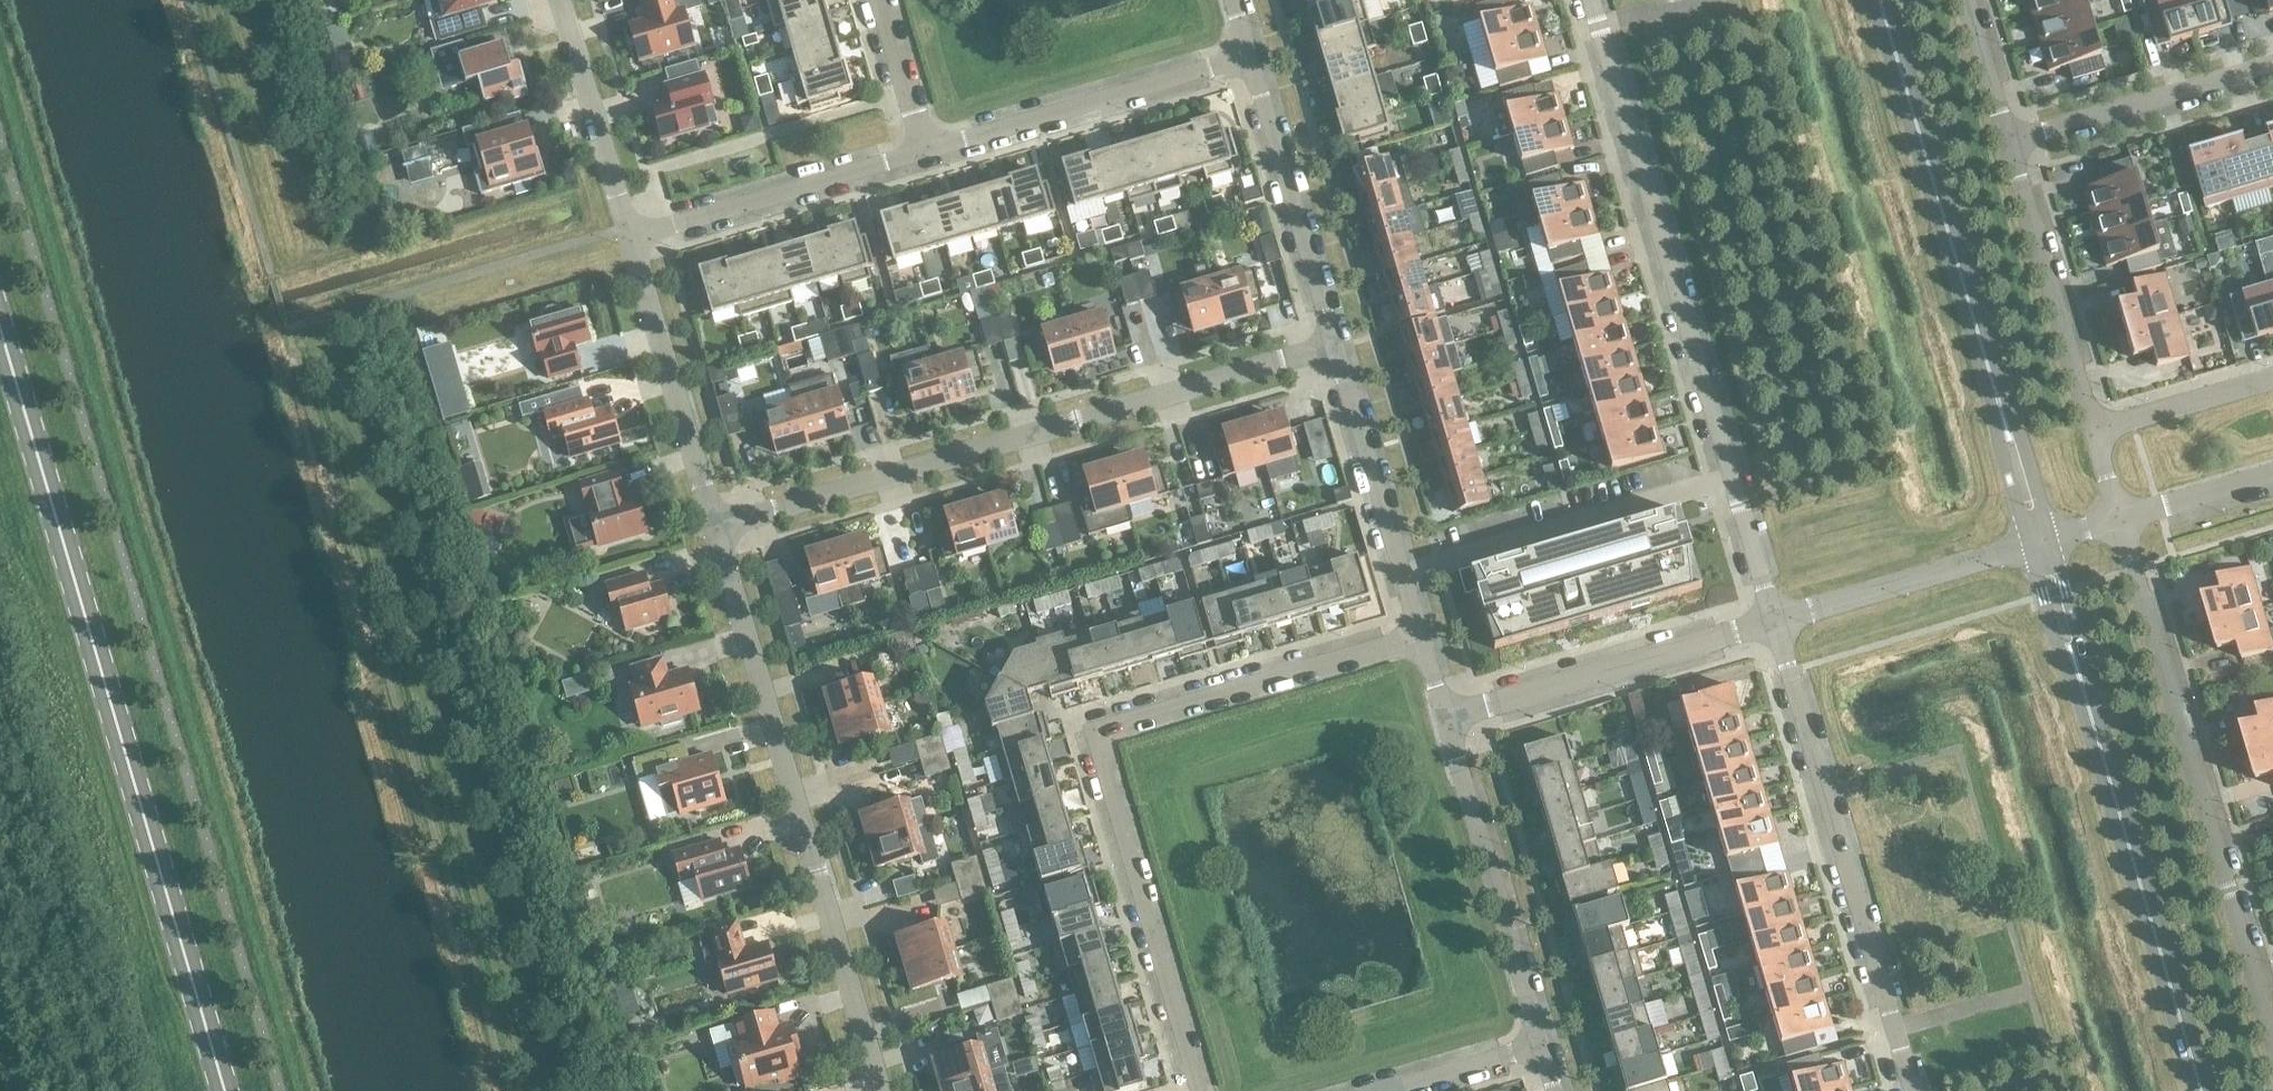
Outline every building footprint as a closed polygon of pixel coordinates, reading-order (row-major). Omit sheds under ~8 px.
[(337,6),(336,0),(314,0),(316,10),(337,6)] [(437,20),(434,21),(441,41),(485,28),(480,9),(493,5),(491,0),(431,0),(437,20)] [(630,26),(640,61),(693,46),(684,14),(702,8),(699,0),(657,0),(640,5),(645,21),(630,26)] [(777,0),(775,0),(767,2),(775,30),(785,27),(785,26),(829,13),(829,12),(826,13),(822,0),(779,0),(777,0)] [(1350,0),(1305,0),(1309,11),(1306,12),(1306,13),(1350,0)] [(1350,0),(1306,13),(1307,14),(1309,14),(1316,37),(1314,38),(1314,39),(1358,26),(1358,27),(1369,24),(1362,0),(1350,0)] [(1479,21),(1487,48),(1540,33),(1539,31),(1534,32),(1529,17),(1528,18),(1526,9),(1532,8),(1532,6),(1512,11),(1509,0),(1499,0),(1475,7),(1479,21)] [(2035,10),(2036,9),(2039,17),(2033,19),(2033,20),(2085,5),(2084,0),(2032,0),(2035,10)] [(2133,14),(2129,0),(2118,0),(2123,17),(2133,14)] [(2182,0),(2153,0),(2142,3),(2156,50),(2182,43),(2182,42),(2194,39),(2182,0)] [(2224,0),(2182,0),(2194,39),(2233,28),(2224,0)] [(2255,21),(2272,15),(2272,0),(2249,0),(2255,21)] [(739,1),(725,5),(728,14),(742,10),(739,1)] [(2093,31),(2085,5),(2033,20),(2033,22),(2039,20),(2043,35),(2044,35),(2046,43),(2040,45),(2041,46),(2093,31)] [(744,19),(742,10),(728,14),(731,23),(744,19)] [(829,14),(829,13),(785,26),(785,27),(792,52),(836,39),(836,38),(834,38),(827,15),(829,14)] [(1369,24),(1358,27),(1358,26),(1314,39),(1314,40),(1317,39),(1324,63),(1321,64),(1321,65),(1366,52),(1376,49),(1369,24)] [(1408,29),(1411,38),(1425,34),(1422,25),(1408,29)] [(2093,31),(2041,46),(2041,47),(2046,46),(2050,61),(2052,60),(2054,69),(2048,70),(2048,73),(2068,67),(2072,81),(2105,72),(2093,31)] [(1540,33),(1487,48),(1495,74),(1499,88),(1532,79),(1528,64),(1547,59),(1547,56),(1541,58),(1537,43),(1536,43),(1534,35),(1540,33)] [(1425,34),(1411,38),(1414,48),(1428,44),(1425,34)] [(745,49),(759,45),(756,35),(742,39),(745,49)] [(1433,58),(1455,51),(1450,36),(1428,43),(1433,58)] [(836,39),(792,52),(800,76),(800,77),(841,65),(841,64),(834,41),(837,40),(836,39)] [(463,42),(430,51),(429,51),(439,83),(462,76),(465,85),(478,82),(484,102),(510,94),(512,101),(529,96),(520,67),(511,70),(504,46),(467,57),(463,42)] [(1366,52),(1321,65),(1322,66),(1324,65),(1331,89),(1329,89),(1329,90),(1373,77),(1366,52)] [(800,77),(800,76),(789,79),(797,107),(809,104),(811,110),(831,105),(829,98),(853,91),(851,86),(852,86),(846,68),(845,63),(841,64),(841,65),(800,77)] [(341,77),(349,104),(364,100),(356,72),(341,77)] [(668,86),(673,103),(654,108),(663,140),(708,127),(703,108),(713,105),(705,75),(668,86)] [(768,76),(754,80),(757,89),(771,85),(768,76)] [(1424,81),(1426,90),(1440,86),(1437,76),(1424,81)] [(1332,91),(1339,114),(1339,115),(1381,103),(1373,77),(1329,90),(1329,92),(1332,91)] [(771,85),(757,89),(760,98),(773,94),(771,85)] [(1440,86),(1426,90),(1429,99),(1443,95),(1440,86)] [(1506,110),(1505,110),(1513,137),(1566,122),(1565,119),(1560,121),(1556,106),(1555,106),(1552,98),(1558,96),(1558,94),(1538,100),(1534,86),(1502,96),(1506,110)] [(642,89),(627,94),(631,107),(646,102),(642,89)] [(1339,114),(1335,115),(1337,120),(1336,120),(1342,139),(1342,138),(1344,143),(1358,139),(1360,145),(1389,136),(1387,130),(1389,130),(1381,103),(1339,115),(1339,114)] [(1464,103),(1454,106),(1458,121),(1465,118),(1468,118),(1464,103)] [(746,118),(742,126),(744,134),(759,130),(755,115),(746,118)] [(1203,171),(1206,181),(1234,173),(1230,161),(1237,159),(1231,139),(1224,141),(1218,118),(1213,119),(1194,124),(1195,124),(1191,125),(1205,171),(1203,171)] [(499,120),(462,130),(467,148),(480,144),(487,169),(475,173),(481,195),(545,176),(537,149),(530,151),(528,145),(531,144),(526,129),(503,136),(499,120)] [(1566,122),(1513,137),(1521,163),(1526,177),(1558,167),(1554,153),(1573,147),(1573,145),(1567,147),(1563,132),(1562,132),(1560,124),(1566,122)] [(1166,134),(1179,178),(1180,178),(1203,171),(1205,171),(1191,125),(1190,126),(1191,129),(1167,136),(1167,133),(1166,134)] [(2253,137),(2269,190),(2272,189),(2272,127),(2252,134),(2253,137)] [(359,136),(366,159),(377,156),(370,132),(359,136)] [(1142,144),(1141,141),(1140,141),(1141,144),(1153,186),(1154,185),(1157,196),(1183,188),(1180,178),(1179,178),(1166,134),(1164,134),(1165,137),(1142,144)] [(2230,201),(2269,190),(2253,137),(2252,134),(2214,145),(2215,148),(2230,201)] [(1116,151),(1115,149),(1115,152),(1128,193),(1127,194),(1130,204),(1157,196),(1154,185),(1153,186),(1141,144),(1140,141),(1139,142),(1140,144),(1116,151)] [(2205,209),(2230,201),(2215,148),(2214,145),(2188,152),(2205,209)] [(1114,152),(1091,159),(1090,155),(1089,156),(1102,201),(1127,194),(1128,193),(1115,152),(1115,149),(1113,149),(1114,152)] [(1459,150),(1450,153),(1455,169),(1464,167),(1459,150)] [(1102,201),(1089,156),(1085,157),(1085,156),(1066,162),(1062,164),(1066,178),(1060,180),(1069,209),(1075,207),(1075,209),(1102,201)] [(1353,171),(1360,197),(1396,187),(1406,183),(1398,158),(1359,169),(1353,171)] [(2058,176),(2082,170),(2079,159),(2055,165),(2058,176)] [(2143,200),(2132,165),(2131,160),(2098,169),(2102,184),(2083,189),(2083,191),(2088,190),(2093,205),(2094,205),(2096,213),(2090,215),(2090,216),(2143,200)] [(1469,183),(1464,167),(1455,169),(1460,186),(1469,183)] [(1010,179),(1023,224),(1050,216),(1049,215),(1056,213),(1047,183),(1041,185),(1036,171),(1032,173),(1032,172),(1013,178),(1010,179)] [(1592,208),(1586,210),(1582,195),(1581,195),(1578,187),(1585,185),(1584,183),(1564,189),(1560,175),(1528,185),(1532,198),(1531,199),(1539,226),(1592,210),(1592,208)] [(997,231),(1023,224),(1010,179),(1009,179),(1010,183),(986,190),(986,187),(985,187),(997,231)] [(1414,209),(1406,183),(1396,187),(1360,197),(1368,223),(1404,212),(1414,209)] [(972,239),(997,231),(985,187),(984,188),(984,190),(961,197),(960,195),(959,195),(972,239)] [(1263,199),(1260,188),(1241,193),(1245,205),(1263,199)] [(946,246),(972,239),(959,195),(958,195),(958,198),(935,205),(934,202),(933,202),(946,246)] [(1217,213),(1226,211),(1222,197),(1213,200),(1217,213)] [(1204,202),(1208,216),(1217,213),(1213,200),(1204,202)] [(2098,242),(2150,226),(2143,200),(2090,216),(2091,217),(2096,216),(2101,230),(2104,238),(2098,240),(2098,242)] [(2192,214),(2188,200),(2177,203),(2181,217),(2192,214)] [(920,254),(946,246),(933,202),(932,203),(933,205),(909,212),(908,209),(907,209),(920,254)] [(1465,204),(1470,221),(1479,218),(1474,202),(1465,204)] [(893,262),(920,254),(907,209),(904,210),(903,209),(885,215),(881,217),(884,231),(878,233),(886,262),(893,261),(893,262)] [(1584,256),(1580,242),(1600,236),(1599,234),(1594,236),(1589,221),(1588,221),(1586,213),(1592,211),(1592,210),(1539,226),(1547,252),(1552,266),(1584,256)] [(1411,238),(1404,212),(1368,223),(1375,249),(1411,238)] [(1484,235),(1479,218),(1470,221),(1475,237),(1484,235)] [(1173,219),(1164,221),(1168,235),(1177,232),(1173,219)] [(2190,219),(2178,222),(2182,237),(2194,234),(2190,219)] [(1158,238),(1168,235),(1164,221),(1154,224),(1158,238)] [(868,268),(874,266),(866,237),(859,239),(855,225),(851,226),(850,225),(832,231),(829,232),(842,277),(841,277),(844,288),(871,280),(868,268)] [(2111,264),(2105,266),(2106,268),(2125,262),(2129,277),(2162,267),(2150,226),(2098,242),(2098,243),(2104,241),(2108,256),(2109,256),(2111,264)] [(1110,230),(1115,244),(1124,241),(1119,227),(1110,230)] [(1101,233),(1105,246),(1115,244),(1110,230),(1101,233)] [(805,243),(804,240),(803,241),(816,285),(841,277),(842,277),(829,232),(828,233),(829,236),(805,243)] [(1076,237),(1080,251),(1097,246),(1093,232),(1076,237)] [(1619,232),(1597,238),(1602,256),(1624,250),(1619,232)] [(1282,261),(1274,236),(1259,240),(1267,266),(1282,261)] [(2214,241),(2218,254),(2235,249),(2231,236),(2214,241)] [(1419,264),(1411,238),(1375,249),(1383,274),(1419,264)] [(2258,257),(2272,253),(2272,239),(2255,244),(2258,257)] [(779,251),(779,248),(778,248),(791,292),(816,285),(803,241),(802,241),(803,244),(779,251)] [(1140,243),(1125,247),(1129,260),(1130,262),(1144,258),(1140,243)] [(1114,264),(1129,260),(1125,247),(1110,252),(1114,264)] [(754,258),(753,256),(752,256),(768,310),(794,302),(791,292),(778,248),(776,249),(777,251),(754,258)] [(1031,253),(1035,267),(1045,264),(1041,250),(1031,253)] [(1022,256),(1026,270),(1035,267),(1031,253),(1022,256)] [(1480,256),(1485,272),(1494,269),(1489,253),(1480,256)] [(768,310),(752,256),(751,256),(752,259),(728,266),(727,262),(726,263),(739,307),(738,308),(741,318),(768,310)] [(2204,259),(2194,262),(2197,271),(2207,268),(2204,259)] [(739,307),(726,263),(723,264),(722,263),(704,269),(699,270),(704,285),(697,287),(705,316),(711,314),(712,315),(738,308),(739,307)] [(1390,300),(1426,289),(1437,286),(1439,286),(1437,279),(1424,282),(1419,264),(1383,274),(1390,300)] [(1604,277),(1611,275),(1610,273),(1591,278),(1587,264),(1553,274),(1566,315),(1618,299),(1618,298),(1612,299),(1608,285),(1607,285),(1604,277)] [(1177,325),(1179,324),(1178,323),(1189,319),(1192,328),(1192,330),(1200,328),(1199,327),(1222,321),(1211,282),(1212,282),(1207,266),(1194,269),(1199,286),(1188,289),(1168,295),(1177,325)] [(1499,286),(1494,269),(1485,272),(1490,289),(1499,286)] [(1211,282),(1222,321),(1245,314),(1253,312),(1252,310),(1249,302),(1261,298),(1261,300),(1262,300),(1254,270),(1234,276),(1215,282),(1214,281),(1212,282),(1211,282)] [(991,272),(982,275),(986,288),(987,288),(995,286),(991,272)] [(1149,273),(1134,277),(1141,303),(1156,298),(1149,273)] [(977,291),(986,288),(982,275),(973,277),(977,291)] [(2117,305),(2125,332),(2174,317),(2167,292),(2170,291),(2165,275),(2132,284),(2136,299),(2117,305)] [(1141,303),(1134,277),(1119,281),(1127,307),(1141,303)] [(942,294),(938,281),(929,283),(933,297),(942,294)] [(933,297),(929,283),(920,286),(924,300),(933,297)] [(995,286),(987,288),(991,300),(999,298),(995,286)] [(1398,326),(1405,324),(1405,325),(1445,313),(1437,286),(1426,289),(1390,300),(1398,326)] [(2267,287),(2229,298),(2242,345),(2269,337),(2272,336),(2272,308),(2267,287)] [(804,319),(817,316),(811,297),(798,300),(804,319)] [(1625,324),(1620,325),(1615,310),(1614,311),(1612,302),(1618,301),(1618,299),(1566,315),(1573,340),(1625,325),(1625,324)] [(859,304),(850,306),(854,320),(863,318),(859,304)] [(2222,319),(2218,305),(2204,309),(2206,318),(2213,322),(2222,319)] [(850,306),(841,309),(845,323),(854,320),(850,306)] [(542,319),(529,323),(540,358),(544,356),(551,380),(581,371),(574,348),(590,343),(580,308),(562,313),(561,311),(559,310),(557,309),(555,308),(553,308),(551,308),(548,309),(547,310),(544,312),(543,314),(542,317),(542,319)] [(1507,311),(1497,314),(1502,331),(1511,328),(1507,311)] [(1010,314),(995,318),(1002,344),(1017,339),(1010,314)] [(1075,322),(1072,323),(1083,362),(1106,355),(1113,353),(1113,351),(1112,351),(1102,316),(1102,314),(1095,316),(1095,317),(1076,322),(1075,322)] [(2174,317),(2125,332),(2132,358),(2152,352),(2156,367),(2189,358),(2184,341),(2181,342),(2174,317)] [(988,348),(1002,344),(995,318),(980,322),(988,348)] [(1446,319),(1436,322),(1436,321),(1406,330),(1400,332),(1408,358),(1444,348),(1454,345),(1446,319)] [(1050,360),(1051,362),(1053,369),(1053,371),(1061,369),(1061,368),(1083,362),(1072,323),(1068,324),(1068,325),(1048,330),(1029,336),(1038,366),(1039,365),(1039,364),(1050,360)] [(814,339),(810,325),(801,328),(805,342),(814,339)] [(862,325),(847,329),(852,344),(866,339),(862,325)] [(1625,325),(1573,340),(1581,366),(1633,351),(1633,349),(1627,351),(1623,336),(1622,336),(1620,328),(1626,326),(1625,325)] [(1527,326),(1518,328),(1524,347),(1533,345),(1527,326)] [(805,342),(801,328),(792,330),(796,344),(805,342)] [(1511,328),(1502,331),(1507,347),(1516,344),(1511,328)] [(855,356),(852,344),(847,329),(820,337),(828,364),(855,356)] [(1206,333),(1185,335),(1187,345),(1207,342),(1206,333)] [(748,337),(752,350),(761,348),(757,334),(748,337)] [(748,337),(738,339),(742,353),(752,350),(748,337)] [(773,357),(793,349),(790,339),(769,347),(773,357)] [(1454,345),(1444,348),(1408,358),(1415,384),(1451,374),(1462,371),(1454,345)] [(976,351),(963,355),(956,357),(956,358),(937,363),(936,363),(933,364),(944,402),(967,396),(975,394),(974,392),(971,383),(983,380),(983,382),(984,382),(976,351)] [(1633,351),(1581,366),(1588,392),(1641,376),(1640,375),(1635,377),(1630,362),(1627,354),(1633,352),(1633,351)] [(872,354),(857,359),(864,384),(868,395),(882,391),(872,354)] [(1528,361),(1534,380),(1542,377),(1537,358),(1528,361)] [(1513,365),(1517,382),(1526,379),(1522,363),(1513,365)] [(910,371),(890,377),(899,407),(901,406),(900,404),(911,401),(914,410),(914,412),(922,409),(921,409),(944,402),(933,364),(929,365),(930,365),(910,371)] [(726,381),(722,366),(707,370),(712,385),(726,381)] [(1451,374),(1415,384),(1423,410),(1459,399),(1451,374)] [(832,375),(789,388),(805,443),(828,437),(839,434),(848,431),(848,429),(837,394),(838,394),(837,392),(832,375)] [(1641,376),(1588,392),(1596,417),(1648,402),(1648,401),(1642,402),(1638,387),(1637,388),(1635,379),(1641,377),(1641,376)] [(1548,396),(1542,377),(1534,380),(1539,399),(1548,396)] [(1531,396),(1526,379),(1517,382),(1522,398),(1531,396)] [(461,380),(434,388),(444,422),(471,414),(461,380)] [(864,384),(850,388),(855,403),(869,399),(868,395),(864,384)] [(751,417),(760,447),(762,447),(761,445),(772,442),(775,451),(775,452),(783,450),(805,443),(789,388),(788,388),(793,405),(790,406),(791,406),(771,412),(771,411),(751,417)] [(561,394),(541,400),(544,412),(545,413),(553,440),(566,436),(572,458),(620,444),(610,409),(592,414),(588,399),(565,406),(561,394)] [(734,395),(716,401),(728,439),(746,433),(734,395)] [(1466,425),(1459,399),(1423,410),(1430,435),(1466,425)] [(545,413),(544,412),(541,400),(524,405),(527,418),(545,413)] [(1648,402),(1596,417),(1603,443),(1656,428),(1655,426),(1650,428),(1645,413),(1642,405),(1648,403),(1648,402)] [(1552,410),(1543,412),(1549,431),(1557,429),(1552,410)] [(1537,414),(1528,417),(1532,433),(1542,431),(1537,414)] [(1295,458),(1284,419),(1277,421),(1277,422),(1254,428),(1265,467),(1269,466),(1269,465),(1288,460),(1295,458)] [(1321,421),(1305,426),(1312,450),(1329,445),(1321,421)] [(1430,435),(1438,461),(1474,451),(1466,425),(1430,435)] [(1262,468),(1265,467),(1254,428),(1231,435),(1224,437),(1224,439),(1227,447),(1216,450),(1215,449),(1214,449),(1223,479),(1242,473),(1262,467),(1262,468)] [(1652,439),(1650,431),(1656,429),(1656,428),(1603,443),(1611,469),(1663,454),(1663,452),(1658,453),(1653,439),(1652,439)] [(1557,429),(1549,431),(1554,450),(1563,448),(1557,429)] [(1542,431),(1532,433),(1537,450),(1546,447),(1542,431)] [(1481,476),(1474,451),(1438,461),(1445,487),(1481,476)] [(1132,524),(1127,507),(1130,507),(1130,506),(1149,501),(1169,495),(1160,465),(1159,465),(1159,467),(1148,470),(1145,462),(1146,462),(1145,460),(1138,462),(1138,463),(1115,469),(1131,524),(1132,524)] [(1567,461),(1558,464),(1564,483),(1572,480),(1567,461)] [(479,463),(458,469),(467,504),(489,498),(479,463)] [(1543,469),(1548,486),(1557,483),(1552,466),(1543,469)] [(1089,537),(1131,524),(1115,469),(1092,476),(1085,478),(1085,480),(1088,488),(1077,491),(1076,490),(1075,490),(1089,537)] [(646,533),(636,498),(622,502),(620,494),(623,493),(617,474),(581,485),(586,503),(589,503),(591,511),(589,512),(599,547),(646,533)] [(1489,503),(1481,476),(1445,487),(1453,513),(1460,511),(1460,512),(1489,503)] [(1215,498),(1210,483),(1196,487),(1200,502),(1215,498)] [(1352,501),(1348,488),(1333,493),(1337,505),(1352,501)] [(999,503),(976,510),(987,549),(991,548),(991,547),(1010,542),(1017,540),(1016,538),(1006,501),(999,503)] [(1070,505),(1052,510),(1063,549),(1081,543),(1070,505)] [(938,532),(937,531),(936,531),(945,561),(964,555),(984,549),(984,550),(987,549),(976,510),(953,517),(953,516),(945,519),(946,521),(949,529),(938,532)] [(1044,554),(1063,549),(1052,510),(1033,515),(1044,554)] [(1679,511),(1604,533),(1603,530),(1458,572),(1465,596),(1476,593),(1482,612),(1483,611),(1494,650),(1566,629),(1555,591),(1562,589),(1567,609),(1577,606),(1571,586),(1578,585),(1589,622),(1701,589),(1687,541),(1688,541),(1679,511)] [(482,529),(482,530),(499,535),(505,518),(488,513),(487,514),(482,529)] [(1332,515),(1317,519),(1321,532),(1335,527),(1332,515)] [(1212,542),(1204,517),(1190,521),(1197,547),(1212,542)] [(1321,532),(1317,519),(1303,523),(1307,536),(1321,532)] [(1281,523),(1264,528),(1268,541),(1285,536),(1281,523)] [(1268,541),(1264,528),(1247,533),(1251,546),(1268,541)] [(865,602),(861,589),(860,586),(871,582),(871,583),(891,577),(882,547),(881,547),(881,549),(870,552),(867,542),(837,551),(853,605),(865,602)] [(1231,544),(1215,549),(1218,562),(1235,557),(1231,544)] [(1204,566),(1218,562),(1215,549),(1200,553),(1204,566)] [(837,551),(807,560),(810,570),(799,573),(798,572),(797,572),(806,602),(837,593),(842,609),(853,605),(837,551)] [(1357,558),(1331,565),(1345,613),(1372,605),(1357,558)] [(1171,576),(1167,563),(1153,567),(1157,580),(1171,576)] [(918,569),(925,595),(940,590),(933,565),(931,565),(931,567),(920,570),(920,568),(918,569)] [(1317,614),(1342,606),(1344,613),(1345,613),(1331,565),(1305,573),(1317,614)] [(1142,584),(1157,580),(1153,567),(1138,572),(1142,584)] [(2203,598),(2211,624),(2263,609),(2263,607),(2260,608),(2253,585),(2256,584),(2251,568),(2218,578),(2222,592),(2203,598)] [(905,573),(903,573),(911,599),(925,595),(918,569),(916,570),(916,571),(906,574),(905,573)] [(1073,584),(1070,571),(1055,576),(1059,588),(1073,584)] [(1305,573),(1279,580),(1292,622),(1317,614),(1305,573)] [(645,574),(606,585),(615,616),(622,614),(627,632),(672,619),(662,584),(649,588),(645,574)] [(1119,577),(1102,582),(1105,595),(1122,590),(1119,577)] [(1226,588),(1242,643),(1243,643),(1242,636),(1266,629),(1252,580),(1226,588)] [(1266,629),(1292,622),(1279,580),(1255,588),(1253,580),(1252,580),(1266,629)] [(1088,600),(1105,595),(1102,582),(1085,587),(1088,600)] [(791,586),(772,592),(784,630),(802,625),(791,586)] [(1225,588),(1227,596),(1202,603),(1216,651),(1242,643),(1226,588),(1225,588)] [(1005,589),(1002,597),(1012,600),(1015,592),(1005,589)] [(1071,605),(1067,592),(1050,597),(1054,610),(1071,605)] [(1054,610),(1050,597),(1033,602),(1037,615),(1054,610)] [(1015,615),(1012,602),(997,606),(1001,619),(1015,615)] [(1207,654),(1193,606),(1166,614),(1180,661),(1207,654)] [(2211,624),(2217,645),(2218,651),(2238,645),(2242,659),(2272,650),(2272,642),(2270,633),(2267,634),(2260,611),(2263,610),(2263,609),(2211,624)] [(945,624),(974,618),(972,610),(943,616),(945,624)] [(1127,670),(1153,662),(1138,613),(1113,621),(1127,670)] [(1140,613),(1138,613),(1153,662),(1178,655),(1180,662),(1180,661),(1166,614),(1142,621),(1140,613)] [(1113,621),(1087,629),(1102,677),(1127,670),(1113,621)] [(1087,629),(1061,636),(1078,691),(1079,691),(1077,685),(1102,677),(1087,629)] [(915,649),(910,632),(885,639),(890,656),(915,649)] [(1036,644),(1052,699),(1078,691),(1061,636),(1036,644)] [(803,639),(792,642),(795,654),(807,651),(803,639)] [(1014,654),(999,680),(1026,695),(1048,689),(1052,699),(1036,644),(1035,644),(1036,648),(1014,654)] [(641,702),(648,726),(662,722),(663,727),(682,722),(680,717),(699,711),(694,696),(697,695),(694,685),(692,686),(687,671),(667,676),(663,660),(633,669),(637,685),(631,687),(636,704),(641,702)] [(585,670),(573,680),(584,694),(596,683),(585,670)] [(873,679),(825,693),(825,694),(826,694),(833,719),(881,705),(873,679)] [(999,680),(985,707),(992,730),(1043,715),(1043,714),(1033,717),(1026,695),(999,680)] [(1681,704),(1688,731),(1741,715),(1733,687),(1698,697),(1699,699),(1681,704)] [(1627,697),(1627,698),(1630,708),(1642,705),(1638,694),(1627,697)] [(2249,754),(2272,747),(2272,702),(2256,707),(2260,722),(2241,727),(2243,733),(2249,754)] [(881,705),(833,719),(841,745),(840,745),(840,746),(889,732),(881,705)] [(935,718),(940,733),(952,729),(948,715),(935,718)] [(1051,740),(1043,715),(992,730),(992,731),(996,730),(1003,753),(995,756),(996,757),(1051,740)] [(1688,731),(1696,756),(1748,741),(1748,739),(1742,741),(1738,726),(1737,726),(1735,718),(1741,716),(1741,715),(1688,731)] [(1650,742),(1645,724),(1636,727),(1641,744),(1650,742)] [(1634,746),(1630,732),(1617,736),(1621,750),(1634,746)] [(941,737),(916,744),(921,761),(946,754),(941,737)] [(1517,752),(1524,778),(1572,764),(1564,738),(1517,752)] [(996,757),(1003,782),(1052,768),(1045,743),(1051,741),(1051,740),(996,757)] [(1749,742),(1748,741),(1696,756),(1703,782),(1756,767),(1755,765),(1750,767),(1746,752),(1745,752),(1742,744),(1749,742)] [(686,745),(651,755),(633,760),(639,780),(655,775),(664,805),(673,813),(679,811),(681,816),(726,802),(712,755),(691,762),(686,745)] [(1634,746),(1621,750),(1626,767),(1639,763),(1634,746)] [(2249,754),(2255,774),(2257,780),(2272,776),(2272,747),(2249,754)] [(952,754),(957,768),(969,764),(965,750),(952,754)] [(1649,770),(1657,767),(1652,750),(1644,753),(1649,770)] [(946,754),(921,761),(926,778),(951,771),(946,754)] [(969,764),(957,768),(962,785),(974,781),(969,764)] [(1538,802),(1580,790),(1572,764),(1524,778),(1525,780),(1531,778),(1538,802)] [(1649,770),(1654,787),(1662,785),(1657,767),(1649,770)] [(1703,782),(1711,807),(1763,792),(1763,791),(1758,792),(1753,778),(1752,778),(1750,770),(1756,768),(1756,767),(1703,782)] [(1052,768),(1003,782),(1003,783),(1011,781),(1018,806),(1060,794),(1052,768)] [(569,779),(555,783),(558,797),(573,794),(569,779)] [(1631,785),(1636,801),(1649,797),(1644,781),(1631,785)] [(2266,789),(2245,794),(2248,805),(2269,801),(2266,789)] [(1538,802),(1546,828),(1587,815),(1580,790),(1538,802)] [(1771,818),(1771,817),(1765,818),(1761,803),(1760,803),(1757,795),(1764,793),(1763,792),(1711,807),(1719,833),(1771,818)] [(1018,833),(1018,834),(1067,819),(1060,794),(1018,806),(1026,830),(1018,833)] [(1641,818),(1654,815),(1649,797),(1636,801),(1641,818)] [(979,798),(967,802),(972,819),(984,815),(979,798)] [(1672,818),(1667,801),(1659,804),(1664,821),(1672,818)] [(870,842),(917,828),(909,802),(861,816),(861,818),(862,817),(870,842)] [(972,819),(976,833),(989,830),(984,815),(972,819)] [(1595,841),(1587,815),(1546,828),(1554,853),(1595,841)] [(1677,836),(1672,818),(1664,821),(1669,838),(1677,836)] [(1727,860),(1731,874),(1763,864),(1759,850),(1779,844),(1778,842),(1773,844),(1768,829),(1767,829),(1765,821),(1771,819),(1771,818),(1719,833),(1726,860),(1727,860)] [(1018,834),(1026,859),(1081,843),(1081,842),(1075,844),(1067,819),(1018,834)] [(876,868),(877,869),(921,856),(923,865),(937,861),(927,826),(917,828),(870,842),(877,868),(876,868)] [(1647,838),(1651,852),(1664,849),(1660,835),(1647,838)] [(724,856),(720,841),(673,855),(682,883),(696,878),(702,900),(750,886),(740,851),(724,856)] [(1555,880),(1555,881),(1610,864),(1603,866),(1595,841),(1554,853),(1561,879),(1555,880)] [(1089,869),(1081,843),(1026,859),(1026,860),(1034,858),(1041,883),(1089,869)] [(1664,849),(1651,852),(1656,870),(1669,866),(1664,849)] [(982,854),(987,871),(1000,867),(995,850),(982,854)] [(977,859),(952,866),(957,883),(982,876),(977,859)] [(1618,891),(1610,864),(1555,881),(1563,908),(1618,891)] [(1767,879),(1763,864),(1731,874),(1735,888),(1743,915),(1795,900),(1794,898),(1789,900),(1785,885),(1784,885),(1781,877),(1788,875),(1787,873),(1767,879)] [(580,885),(594,882),(590,867),(576,871),(575,871),(579,886),(580,885)] [(1005,884),(1000,867),(987,871),(992,888),(1005,884)] [(879,871),(864,876),(872,900),(887,895),(879,871)] [(982,876),(957,883),(962,900),(987,893),(982,876)] [(1092,878),(1036,894),(1044,921),(1100,905),(1092,878)] [(1685,894),(1693,919),(1707,915),(1700,890),(1685,894)] [(1665,898),(1669,914),(1682,910),(1677,894),(1665,898)] [(1565,916),(1573,943),(1628,926),(1621,900),(1565,916)] [(1789,903),(1795,901),(1795,900),(1743,915),(1750,941),(1802,925),(1802,924),(1797,926),(1792,911),(1791,911),(1789,903)] [(1051,946),(1051,947),(1101,932),(1093,908),(1100,906),(1100,905),(1044,921),(1044,922),(1052,920),(1059,944),(1051,946)] [(1686,925),(1682,910),(1669,914),(1674,929),(1677,940),(1690,936),(1686,925)] [(1000,916),(1005,932),(1018,929),(1013,912),(1000,916)] [(697,932),(702,949),(707,965),(718,961),(728,995),(778,980),(767,945),(744,952),(735,921),(697,932)] [(945,924),(919,932),(897,938),(897,940),(898,939),(906,965),(953,951),(945,924)] [(1803,927),(1802,925),(1750,941),(1758,966),(1810,951),(1810,950),(1804,951),(1800,936),(1799,937),(1796,928),(1803,927)] [(1621,930),(1629,927),(1628,926),(1573,943),(1581,968),(1628,954),(1621,930)] [(1018,929),(1005,932),(1010,947),(1022,943),(1018,929)] [(1051,947),(1059,973),(1108,958),(1101,932),(1051,947)] [(1706,934),(1698,937),(1703,954),(1712,952),(1706,934)] [(1680,949),(1685,965),(1697,962),(1692,945),(1680,949)] [(953,951),(906,965),(913,990),(912,990),(912,991),(961,977),(953,951)] [(1758,966),(1765,992),(1818,977),(1817,975),(1812,977),(1807,962),(1806,962),(1804,954),(1810,952),(1810,951),(1758,966)] [(1587,967),(1595,992),(1643,978),(1636,952),(1628,954),(1581,968),(1581,969),(1587,967)] [(1717,969),(1712,952),(1703,954),(1708,972),(1717,969)] [(1067,971),(1074,996),(1115,984),(1108,958),(1059,973),(1067,971)] [(1697,962),(1685,965),(1692,991),(1705,987),(1697,962)] [(1016,967),(1021,984),(1033,980),(1028,963),(1016,967)] [(608,1012),(629,1007),(621,976),(600,981),(608,1012)] [(1818,977),(1765,992),(1773,1018),(1825,1002),(1825,1001),(1819,1002),(1815,988),(1814,988),(1811,980),(1818,978),(1818,977)] [(1595,992),(1602,1018),(1643,1005),(1636,981),(1644,979),(1643,978),(1595,992)] [(1033,980),(1021,984),(1025,998),(1037,995),(1033,980)] [(988,988),(993,1005),(1018,998),(1013,981),(988,988)] [(1123,1009),(1115,984),(1074,996),(1082,1022),(1129,1008),(1129,1007),(1123,1009)] [(1727,1003),(1722,986),(1713,988),(1718,1006),(1727,1003)] [(1692,991),(1700,1017),(1712,1013),(1705,987),(1692,991)] [(993,1005),(998,1022),(1023,1015),(1018,998),(993,1005)] [(1781,1044),(1785,1058),(1817,1049),(1813,1034),(1833,1029),(1832,1026),(1827,1028),(1822,1013),(1821,1014),(1819,1005),(1825,1004),(1825,1002),(1773,1018),(1781,1044)] [(1732,1020),(1727,1003),(1718,1006),(1723,1023),(1732,1020)] [(1602,1018),(1610,1043),(1651,1031),(1643,1005),(1602,1018)] [(1082,1022),(1089,1047),(1137,1033),(1129,1008),(1082,1022)] [(1712,1013),(1700,1017),(1705,1034),(1717,1030),(1712,1013)] [(735,1026),(712,1033),(716,1048),(733,1043),(740,1064),(733,1066),(739,1086),(745,1084),(747,1089),(779,1080),(780,1084),(799,1078),(794,1059),(800,1057),(791,1025),(778,1029),(774,1014),(735,1025),(735,1026)] [(1024,1020),(1029,1037),(1042,1033),(1037,1016),(1024,1020)] [(622,1029),(621,1029),(627,1050),(628,1050),(644,1045),(637,1024),(622,1029)] [(1611,1070),(1611,1071),(1658,1057),(1651,1031),(1610,1043),(1617,1068),(1611,1070)] [(1042,1033),(1029,1037),(1033,1051),(1046,1047),(1042,1033)] [(1089,1047),(1097,1072),(1097,1073),(1145,1059),(1137,1033),(1089,1047)] [(981,1046),(954,1054),(933,1060),(933,1062),(934,1061),(942,1087),(989,1073),(981,1046)] [(1711,1054),(1715,1068),(1727,1064),(1723,1050),(1711,1054)] [(1794,1090),(1849,1090),(1851,1090),(1851,1089),(1845,1090),(1841,1076),(1840,1076),(1837,1068),(1844,1066),(1843,1064),(1823,1070),(1819,1055),(1787,1065),(1791,1079),(1790,1079),(1794,1090)] [(1617,1090),(1637,1090),(1666,1082),(1658,1057),(1611,1071),(1617,1090)] [(1097,1072),(1089,1074),(1094,1090),(1133,1090),(1146,1087),(1139,1061),(1145,1060),(1145,1059),(1097,1073),(1097,1072)] [(1727,1064),(1715,1068),(1719,1083),(1732,1079),(1727,1064)] [(942,1087),(943,1090),(1012,1090),(1011,1088),(1010,1089),(1004,1068),(989,1073),(942,1087)] [(1046,1072),(1051,1086),(1063,1082),(1059,1068),(1046,1072)] [(1740,1079),(1743,1090),(1757,1090),(1753,1075),(1740,1079)] [(1063,1082),(1051,1086),(1052,1090),(1066,1090),(1063,1082)] [(1637,1090),(1668,1090),(1666,1082),(1637,1090)]
